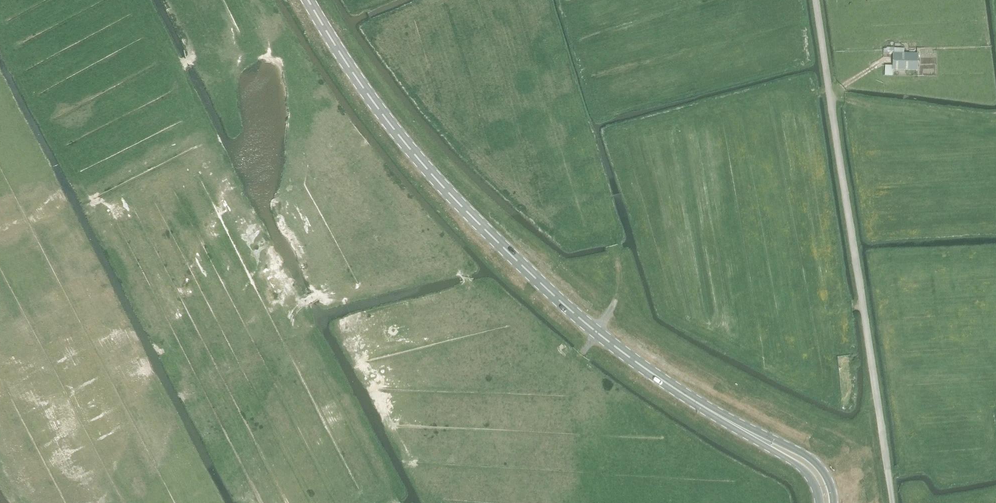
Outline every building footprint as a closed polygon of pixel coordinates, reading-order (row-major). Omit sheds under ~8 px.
[(917,71),(918,53),(903,53),(903,48),(893,48),(893,53),(892,53),(892,66),(884,65),(884,75),(892,76),(892,70),(917,71)]
